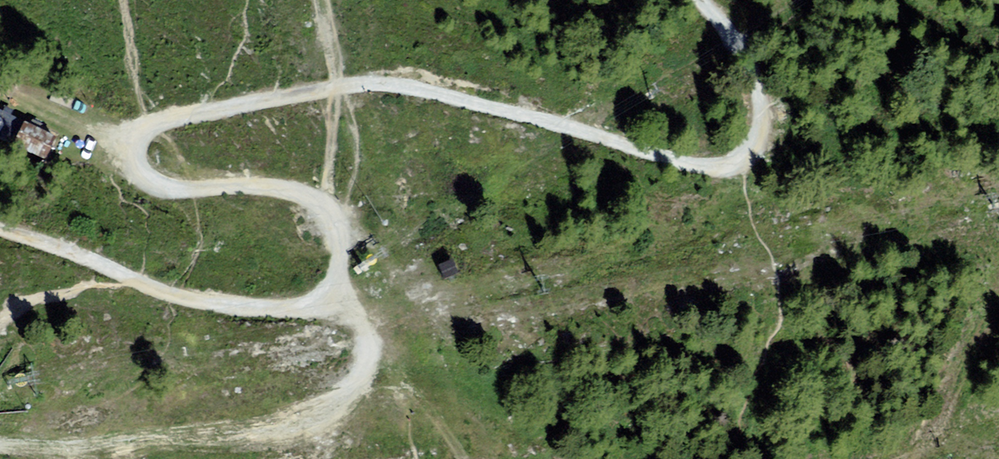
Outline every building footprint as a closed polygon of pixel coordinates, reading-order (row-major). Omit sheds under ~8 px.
[(48,150),(53,132),(22,123),(17,142),(48,150)]
